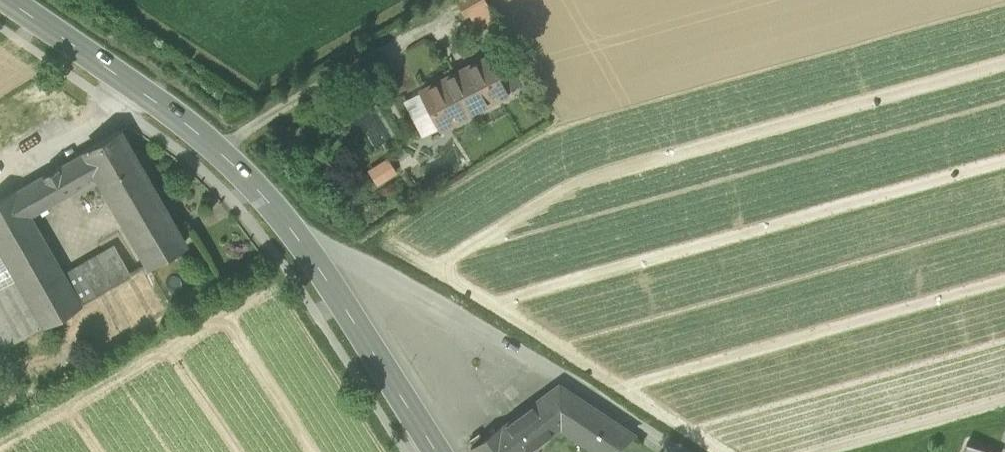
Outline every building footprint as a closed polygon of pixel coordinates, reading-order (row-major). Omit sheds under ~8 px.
[(465,15),(487,3),(485,0),(459,0),(457,1),(465,15)] [(487,58),(506,93),(520,86),(501,51),(487,58)] [(421,91),(440,128),(506,94),(506,93),(487,58),(486,58),(486,57),(441,80),(421,91)] [(406,99),(425,135),(440,128),(421,91),(406,99)] [(98,177),(130,233),(167,212),(120,131),(84,152),(98,177)] [(57,167),(71,192),(98,177),(84,152),(57,167)] [(370,171),(378,183),(393,173),(386,161),(370,171)] [(57,167),(44,174),(58,200),(71,192),(57,167)] [(44,174),(17,190),(31,215),(58,200),(44,174)] [(0,200),(0,253),(21,291),(42,326),(82,303),(65,275),(31,215),(17,190),(0,200)] [(167,212),(130,233),(148,265),(185,244),(167,212)] [(82,303),(131,274),(115,246),(65,275),(82,303)] [(42,326),(21,291),(0,253),(0,320),(13,343),(42,326)] [(13,343),(0,320),(0,351),(13,343)] [(559,385),(538,401),(555,412),(567,421),(612,450),(633,434),(559,385)] [(523,413),(534,428),(555,412),(538,401),(523,413)] [(567,421),(555,412),(534,428),(543,439),(567,421)] [(502,428),(514,443),(534,428),(523,413),(502,428)] [(996,450),(995,451),(1004,451),(1004,427),(996,450)] [(514,443),(502,428),(486,440),(483,436),(477,440),(471,445),(475,449),(471,451),(521,451),(514,443)] [(534,428),(514,443),(521,451),(526,451),(543,439),(534,428)] [(955,451),(990,451),(991,449),(962,436),(955,451)]
